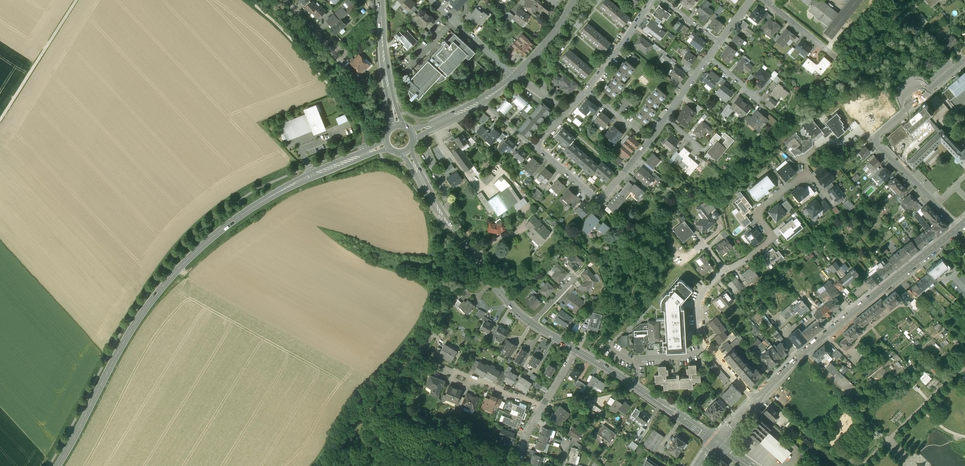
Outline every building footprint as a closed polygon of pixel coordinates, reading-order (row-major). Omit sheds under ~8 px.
[(333,28),(342,19),(342,20),(349,14),(346,10),(353,4),(350,0),(348,0),(341,6),(341,7),(326,20),(333,28)] [(391,7),(395,11),(399,7),(405,0),(397,0),(395,3),(391,7)] [(409,0),(405,0),(399,7),(402,11),(405,8),(408,11),(407,11),(408,12),(413,6),(415,4),(411,1),(409,0)] [(451,4),(458,10),(466,0),(454,0),(451,3),(451,4)] [(525,5),(534,12),(534,11),(534,12),(539,6),(548,14),(552,10),(540,0),(529,0),(525,5)] [(614,4),(614,3),(612,1),(611,2),(609,0),(604,0),(599,7),(622,27),(630,18),(625,14),(626,13),(624,11),(623,12),(614,4)] [(694,0),(682,0),(680,2),(684,6),(683,7),(687,10),(692,4),(695,1),(694,0)] [(697,11),(703,15),(699,19),(703,22),(712,12),(706,7),(709,3),(706,0),(705,0),(698,9),(697,11)] [(807,4),(809,6),(806,9),(828,26),(833,20),(838,13),(821,0),(810,0),(807,4)] [(823,32),(831,38),(861,0),(849,0),(833,20),(828,26),(823,32)] [(305,5),(303,7),(305,9),(312,3),(310,1),(305,5)] [(312,3),(305,9),(310,15),(312,13),(318,18),(319,17),(324,12),(325,11),(320,6),(318,8),(313,2),(312,3)] [(534,12),(525,5),(523,7),(536,17),(537,16),(533,13),(534,12),(534,11),(534,12)] [(413,6),(408,12),(411,15),(414,12),(417,9),(413,6)] [(659,7),(653,14),(655,15),(654,16),(654,17),(658,20),(659,20),(659,19),(660,20),(663,17),(666,12),(659,7)] [(765,13),(757,7),(749,17),(757,23),(761,18),(765,13)] [(472,14),(469,18),(473,21),(474,20),(480,25),(488,15),(484,12),(483,14),(476,8),(472,14)] [(514,16),(512,18),(521,26),(521,25),(524,21),(525,21),(529,16),(520,9),(514,16)] [(424,11),(424,12),(421,10),(416,15),(414,18),(413,18),(414,19),(415,18),(417,20),(416,21),(424,28),(423,28),(424,28),(432,18),(427,14),(427,13),(426,13),(425,12),(424,11)] [(514,16),(508,11),(505,16),(510,21),(512,18),(514,16)] [(715,18),(714,20),(713,20),(708,26),(712,29),(716,31),(718,28),(719,28),(722,24),(715,18)] [(333,28),(331,29),(337,35),(347,25),(345,23),(347,22),(345,20),(343,21),(342,20),(342,19),(333,28)] [(768,20),(767,21),(760,29),(766,34),(767,32),(772,36),(780,26),(774,22),(773,24),(768,20)] [(656,26),(650,21),(645,28),(646,28),(643,31),(647,34),(648,32),(655,37),(656,36),(660,39),(665,33),(656,26)] [(683,25),(678,21),(673,28),(678,32),(683,25)] [(744,21),(740,26),(742,28),(746,31),(748,28),(747,28),(749,25),(744,21)] [(592,27),(587,23),(580,32),(603,53),(611,44),(606,39),(607,39),(605,37),(604,38),(594,29),(595,29),(593,27),(592,27)] [(502,29),(496,24),(490,32),(496,37),(498,34),(502,29)] [(684,26),(680,30),(682,32),(683,36),(684,36),(689,29),(684,26)] [(792,34),(786,28),(780,36),(775,41),(782,47),(790,38),(793,41),(796,36),(793,34),(792,34)] [(423,29),(419,33),(424,38),(428,34),(423,29)] [(508,33),(502,29),(498,34),(503,38),(508,33)] [(410,35),(407,32),(402,36),(399,39),(409,48),(416,42),(410,36),(410,35)] [(706,43),(697,36),(697,35),(692,32),(689,36),(692,39),(689,43),(696,49),(696,51),(697,52),(698,52),(700,51),(706,43)] [(454,33),(446,42),(445,41),(444,41),(443,41),(442,42),(442,43),(442,44),(431,57),(430,59),(428,61),(428,60),(410,79),(410,80),(406,84),(407,88),(409,90),(408,91),(409,93),(409,95),(410,97),(411,99),(412,100),(416,96),(417,97),(419,99),(423,94),(424,93),(436,81),(438,82),(439,82),(441,81),(444,79),(447,77),(446,76),(447,75),(448,76),(466,57),(469,60),(475,53),(454,33)] [(528,39),(522,34),(512,45),(525,56),(525,55),(533,45),(534,46),(534,45),(528,40),(528,39)] [(953,34),(946,41),(951,47),(959,40),(953,34)] [(743,40),(736,35),(732,41),(736,44),(739,46),(743,40)] [(652,45),(640,37),(634,45),(645,54),(652,45)] [(805,44),(800,41),(794,48),(798,51),(799,50),(805,55),(811,48),(805,44)] [(739,46),(736,44),(732,49),(736,51),(737,52),(741,47),(739,46)] [(728,46),(720,57),(727,62),(736,51),(732,49),(728,46)] [(569,49),(561,58),(585,79),(592,70),(588,66),(588,65),(586,63),(585,64),(576,55),(574,53),(574,54),(569,49)] [(689,53),(687,52),(682,60),(686,63),(685,64),(689,67),(690,66),(696,58),(689,53)] [(676,63),(663,54),(661,57),(674,66),(676,63)] [(354,60),(351,62),(351,63),(361,73),(364,70),(369,66),(359,55),(354,60)] [(631,57),(627,62),(632,66),(636,61),(631,57)] [(810,60),(805,66),(812,72),(814,68),(821,73),(830,62),(823,57),(817,64),(815,64),(810,60)] [(743,58),(740,61),(734,68),(740,73),(744,68),(748,72),(753,67),(743,58)] [(621,66),(620,66),(618,68),(619,69),(614,74),(616,76),(623,82),(635,68),(632,66),(627,62),(626,61),(621,66)] [(685,74),(675,67),(669,74),(673,77),(679,82),(680,82),(685,74)] [(771,76),(761,68),(755,74),(761,79),(756,84),(761,88),(769,78),(771,76)] [(769,78),(772,80),(776,75),(778,73),(775,70),(771,76),(769,78)] [(720,78),(711,71),(709,73),(703,81),(706,84),(708,82),(713,86),(716,82),(720,78)] [(703,81),(709,73),(707,72),(703,74),(698,80),(702,82),(703,81)] [(960,77),(959,74),(954,78),(956,81),(944,91),(951,99),(964,87),(964,73),(960,77)] [(575,86),(563,76),(561,79),(559,81),(559,82),(564,86),(561,89),(569,95),(573,90),(572,89),(575,86)] [(616,76),(611,82),(610,81),(608,83),(609,84),(604,90),(613,98),(625,84),(623,82),(616,76)] [(679,82),(673,77),(670,81),(676,86),(679,82)] [(721,86),(715,93),(719,97),(721,95),(727,100),(730,97),(730,96),(733,93),(728,88),(728,89),(726,88),(728,85),(724,82),(721,86)] [(778,83),(769,95),(771,97),(770,98),(775,102),(781,94),(785,97),(788,92),(782,87),(778,83)] [(657,87),(645,101),(647,103),(654,109),(659,103),(660,104),(662,102),(661,101),(666,95),(657,87)] [(559,93),(553,88),(550,92),(555,97),(559,93)] [(518,92),(511,99),(515,103),(522,109),(526,104),(528,102),(518,92)] [(950,110),(937,95),(921,108),(921,109),(926,104),(929,107),(928,107),(933,112),(928,116),(934,123),(935,124),(937,122),(937,121),(936,121),(937,120),(937,119),(938,119),(939,119),(940,119),(950,110)] [(730,106),(729,107),(731,109),(733,111),(734,109),(743,116),(751,107),(738,97),(730,106)] [(506,98),(496,109),(504,115),(513,105),(508,100),(506,98)] [(775,102),(770,98),(767,102),(773,106),(776,102),(775,102)] [(595,105),(587,99),(579,109),(586,115),(590,110),(593,112),(597,107),(595,105)] [(542,102),(530,116),(538,124),(543,118),(544,118),(546,116),(545,116),(550,110),(542,102)] [(647,103),(635,116),(644,124),(649,118),(650,119),(651,117),(651,116),(656,110),(654,109),(647,103)] [(698,104),(692,111),(695,113),(697,115),(703,109),(698,104)] [(728,104),(720,114),(724,117),(731,109),(729,107),(730,106),(728,104)] [(935,124),(934,123),(928,116),(933,112),(928,107),(929,107),(926,104),(921,109),(921,108),(910,117),(911,117),(905,122),(908,125),(912,129),(912,130),(926,118),(932,125),(932,126),(934,128),(938,132),(941,130),(937,126),(935,124)] [(323,125),(315,105),(305,109),(307,114),(313,129),(315,133),(325,129),(323,125)] [(692,111),(687,106),(676,118),(683,123),(685,121),(687,123),(695,113),(692,111)] [(754,114),(753,114),(751,117),(752,117),(749,121),(758,129),(766,119),(765,119),(757,111),(754,114)] [(597,116),(594,120),(595,120),(599,124),(606,116),(601,112),(597,116)] [(484,113),(480,118),(485,122),(489,118),(484,113)] [(832,132),(838,138),(845,132),(842,128),(844,127),(842,124),(843,124),(839,119),(840,118),(836,113),(825,123),(827,125),(828,124),(834,131),(832,132)] [(307,114),(281,125),(283,130),(280,131),(284,140),(313,129),(307,114)] [(347,114),(337,117),(340,124),(350,120),(347,114)] [(769,114),(765,119),(766,119),(772,124),(776,119),(769,114)] [(821,131),(807,114),(799,121),(799,124),(801,124),(801,127),(804,127),(803,130),(806,130),(806,133),(808,133),(808,135),(811,135),(810,138),(813,138),(813,141),(816,141),(822,136),(824,137),(825,136),(821,131)] [(538,124),(530,116),(517,129),(526,137),(531,131),(532,132),(534,130),(533,129),(538,124)] [(606,116),(599,124),(604,127),(604,128),(607,125),(611,120),(606,116)] [(910,117),(886,138),(900,154),(915,140),(908,132),(912,129),(908,125),(905,122),(911,117),(910,117)] [(926,118),(912,130),(912,129),(908,132),(915,140),(932,126),(932,125),(926,118)] [(702,121),(700,124),(693,132),(700,138),(706,131),(709,134),(712,130),(702,121)] [(834,131),(828,124),(827,125),(825,126),(826,127),(830,132),(831,133),(832,132),(834,131)] [(501,134),(493,128),(489,132),(485,129),(486,129),(482,125),(476,132),(486,140),(490,144),(492,141),(494,142),(498,137),(501,140),(503,139),(506,135),(502,132),(501,134)] [(613,126),(606,135),(615,142),(622,133),(613,126)] [(830,132),(826,127),(821,131),(825,136),(830,132)] [(567,132),(562,128),(554,137),(566,147),(571,142),(574,138),(569,134),(570,133),(567,131),(567,132)] [(963,151),(942,129),(941,130),(938,132),(908,162),(914,168),(923,159),(925,162),(935,151),(933,149),(941,141),(956,157),(956,158),(956,159),(956,160),(957,161),(958,161),(959,161),(960,160),(964,166),(964,149),(963,151)] [(717,142),(716,142),(711,138),(709,141),(714,144),(708,152),(716,159),(723,150),(724,151),(734,140),(724,132),(721,136),(725,139),(721,145),(717,142)] [(716,132),(711,138),(716,142),(717,142),(721,137),(716,132)] [(808,140),(804,140),(803,141),(796,133),(784,142),(786,144),(785,145),(787,147),(788,147),(790,149),(791,148),(792,150),(790,151),(795,157),(798,155),(799,156),(802,154),(803,155),(812,147),(813,143),(811,142),(809,139),(808,140)] [(467,142),(463,134),(455,138),(455,139),(460,147),(467,142)] [(679,141),(670,134),(662,144),(670,151),(671,149),(671,150),(674,147),(679,141)] [(635,140),(630,136),(626,140),(634,147),(638,143),(635,140)] [(515,144),(508,138),(505,141),(501,145),(498,149),(502,152),(506,148),(509,151),(515,144)] [(455,139),(446,145),(451,153),(460,147),(455,139)] [(634,147),(626,140),(622,145),(623,145),(630,152),(634,147)] [(598,166),(571,142),(566,147),(563,151),(569,156),(568,157),(570,159),(571,158),(582,168),(582,169),(584,171),(585,170),(590,175),(594,171),(598,166)] [(623,145),(618,150),(619,151),(617,154),(621,158),(624,155),(627,157),(631,152),(630,152),(623,145)] [(865,146),(859,153),(858,154),(860,156),(861,155),(863,158),(864,159),(868,155),(867,154),(870,152),(865,146)] [(451,153),(465,171),(471,167),(473,165),(460,147),(451,153)] [(690,152),(684,147),(678,153),(678,154),(683,158),(681,160),(689,167),(685,172),(689,175),(696,167),(699,164),(698,164),(688,155),(690,152)] [(528,155),(520,148),(517,152),(514,155),(521,162),(528,155)] [(673,155),(668,161),(670,164),(678,154),(678,153),(676,151),(673,155)] [(653,153),(651,155),(646,162),(652,167),(659,159),(657,157),(653,153)] [(871,161),(867,165),(869,169),(873,166),(875,168),(877,167),(881,163),(875,157),(871,161)] [(533,158),(524,168),(531,175),(540,164),(533,158)] [(708,163),(703,159),(699,164),(703,168),(708,163)] [(606,167),(602,162),(598,166),(594,171),(605,182),(613,173),(609,169),(609,168),(607,166),(606,167)] [(498,163),(489,171),(492,174),(500,166),(498,163)] [(791,167),(788,163),(778,171),(778,172),(781,175),(785,181),(795,173),(791,167)] [(451,164),(448,166),(449,167),(443,170),(446,174),(454,169),(451,164)] [(482,178),(473,165),(471,167),(480,180),(480,179),(486,184),(494,176),(492,174),(489,171),(482,178)] [(880,169),(877,167),(875,168),(873,166),(869,169),(871,170),(874,174),(880,169)] [(651,175),(641,167),(634,175),(647,186),(654,178),(651,175)] [(884,169),(882,167),(880,169),(874,174),(872,176),(876,181),(877,182),(881,177),(884,180),(891,174),(885,168),(884,169)] [(545,168),(537,178),(541,181),(542,180),(545,183),(552,175),(545,168)] [(817,174),(816,176),(819,180),(821,179),(828,173),(825,168),(824,169),(817,174)] [(778,171),(776,169),(773,172),(778,178),(781,175),(778,172),(778,171)] [(828,173),(821,179),(825,184),(826,182),(833,177),(834,176),(830,171),(828,173)] [(661,179),(653,172),(651,175),(654,178),(657,181),(658,182),(659,181),(660,182),(660,181),(659,181),(661,179)] [(458,173),(451,177),(450,176),(447,179),(453,187),(462,180),(458,173)] [(773,183),(767,175),(749,190),(755,198),(758,198),(760,197),(766,193),(767,194),(770,192),(768,190),(773,186),(773,183)] [(618,192),(606,205),(607,206),(612,210),(613,211),(625,198),(624,197),(630,190),(636,195),(634,196),(638,199),(644,191),(636,184),(638,182),(631,176),(627,180),(628,181),(619,192),(618,192)] [(508,186),(500,177),(494,183),(501,191),(508,186)] [(895,178),(892,181),(891,180),(887,183),(891,187),(890,188),(892,190),(893,191),(900,184),(895,178)] [(564,185),(557,179),(551,187),(557,193),(564,185)] [(828,185),(825,187),(828,191),(834,186),(831,182),(828,185)] [(828,191),(827,191),(831,196),(840,189),(836,184),(834,186),(828,191)] [(900,184),(893,191),(894,191),(893,192),(896,194),(897,193),(900,197),(903,194),(904,194),(903,192),(906,190),(900,184)] [(501,191),(487,200),(487,201),(483,204),(489,212),(494,209),(498,215),(513,204),(520,199),(510,185),(508,186),(501,191)] [(814,192),(809,185),(804,189),(808,193),(810,196),(814,192)] [(802,187),(798,187),(792,192),(799,201),(808,193),(804,189),(802,187)] [(541,192),(537,188),(533,192),(537,196),(541,192)] [(576,195),(569,189),(562,197),(569,203),(576,195)] [(840,189),(831,196),(835,200),(841,195),(843,193),(840,189)] [(479,193),(477,195),(483,204),(487,201),(487,200),(481,192),(479,193)] [(916,200),(910,194),(908,196),(907,195),(904,198),(905,199),(902,202),(907,208),(908,208),(916,200)] [(841,195),(835,200),(838,203),(844,198),(841,195)] [(743,215),(745,214),(750,210),(749,209),(752,206),(744,196),(741,199),(740,198),(735,202),(741,210),(740,211),(743,215)] [(524,197),(520,199),(513,204),(518,209),(528,201),(524,197)] [(715,208),(708,199),(701,204),(708,213),(715,208)] [(818,203),(815,199),(805,207),(808,210),(810,210),(811,211),(810,212),(813,216),(817,213),(816,212),(820,208),(822,207),(820,205),(818,203)] [(847,199),(842,204),(848,210),(853,205),(847,199)] [(786,200),(780,205),(782,208),(784,206),(787,210),(792,207),(786,200)] [(825,200),(820,205),(822,207),(820,208),(823,212),(830,206),(825,200)] [(916,200),(908,208),(907,208),(906,209),(909,212),(914,207),(918,203),(916,200)] [(586,205),(582,202),(574,210),(578,213),(579,212),(584,216),(590,208),(587,205),(586,205)] [(778,203),(768,211),(776,220),(785,213),(782,208),(780,205),(778,203)] [(708,213),(701,204),(696,208),(699,212),(699,213),(700,213),(704,218),(696,225),(702,232),(715,222),(708,213)] [(936,214),(927,205),(921,210),(930,220),(936,214)] [(715,208),(708,213),(714,220),(720,215),(715,208)] [(741,210),(734,215),(744,227),(751,222),(745,214),(743,215),(740,211),(741,210)] [(614,222),(601,212),(599,215),(601,216),(599,219),(601,217),(611,225),(614,222)] [(920,234),(919,234),(926,243),(936,235),(930,228),(929,226),(918,212),(913,215),(925,230),(920,234)] [(609,227),(603,221),(601,224),(598,221),(599,219),(592,213),(581,224),(584,226),(582,229),(587,233),(596,223),(599,226),(597,228),(598,227),(604,232),(603,233),(604,233),(609,227)] [(947,227),(936,214),(930,220),(934,225),(930,228),(936,235),(936,236),(947,227)] [(539,220),(534,215),(529,220),(534,225),(539,220)] [(795,215),(785,223),(779,228),(781,230),(783,232),(782,232),(787,238),(802,226),(799,222),(800,221),(795,215)] [(691,224),(684,216),(681,218),(684,221),(688,226),(691,224)] [(501,220),(496,223),(490,222),(488,230),(498,232),(502,229),(502,230),(505,228),(504,227),(506,226),(501,220)] [(534,225),(529,220),(525,224),(530,229),(534,225)] [(549,230),(539,220),(534,225),(530,229),(527,232),(533,238),(534,237),(540,242),(542,241),(543,240),(547,235),(546,234),(549,230)] [(780,231),(781,230),(779,228),(785,223),(784,220),(776,226),(780,231)] [(688,226),(684,221),(673,230),(683,242),(694,233),(688,226)] [(759,231),(755,227),(752,229),(746,234),(744,236),(747,239),(748,238),(751,240),(754,244),(762,237),(759,234),(760,233),(758,231),(759,231)] [(729,234),(725,229),(720,233),(724,238),(729,234)] [(919,234),(913,239),(914,240),(912,242),(918,250),(926,243),(919,234)] [(732,246),(726,238),(715,246),(721,253),(725,250),(726,251),(732,246)] [(912,242),(911,241),(903,246),(904,247),(904,246),(911,255),(918,250),(912,242)] [(889,252),(883,244),(878,248),(885,255),(889,252)] [(897,252),(904,261),(911,255),(904,246),(904,247),(897,252)] [(769,249),(767,251),(774,260),(782,254),(778,250),(776,252),(773,248),(770,250),(769,249)] [(583,261),(573,251),(567,258),(570,261),(568,263),(575,269),(583,261)] [(767,267),(774,260),(767,251),(764,254),(765,255),(763,257),(765,260),(763,262),(767,267)] [(904,261),(897,252),(895,253),(894,254),(902,263),(903,262),(904,261)] [(902,263),(894,254),(888,259),(889,261),(895,268),(902,263)] [(709,263),(703,255),(699,258),(703,263),(696,268),(702,275),(707,271),(706,271),(708,269),(710,271),(713,269),(712,267),(709,264),(710,263),(709,263)] [(941,258),(936,263),(936,264),(933,267),(932,266),(926,271),(929,273),(935,279),(937,281),(937,282),(952,270),(948,265),(947,266),(941,258)] [(889,261),(885,264),(882,260),(880,262),(883,266),(889,273),(895,268),(889,261)] [(840,267),(835,261),(829,266),(832,270),(834,272),(839,267),(840,267)] [(889,273),(883,266),(880,262),(877,264),(879,267),(876,270),(877,271),(883,278),(889,273)] [(568,272),(557,263),(554,267),(557,270),(552,276),(559,282),(568,272)] [(754,270),(751,266),(741,274),(743,277),(745,280),(748,284),(758,276),(754,271),(754,270)] [(844,273),(839,267),(834,272),(845,286),(859,274),(854,268),(849,271),(850,272),(846,275),(844,272),(844,273)] [(582,284),(586,289),(592,284),(593,284),(598,280),(588,268),(582,273),(588,279),(582,284)] [(837,281),(834,283),(837,286),(836,287),(839,290),(845,286),(834,272),(832,270),(828,274),(831,278),(834,276),(837,281)] [(877,271),(870,276),(877,283),(879,282),(883,278),(877,271)] [(935,279),(929,273),(922,278),(929,284),(935,279)] [(781,275),(773,280),(775,283),(783,277),(781,275)] [(877,283),(870,276),(864,281),(870,288),(874,285),(877,283)] [(735,277),(727,283),(735,293),(740,289),(741,290),(744,288),(740,283),(735,277)] [(929,284),(922,278),(917,283),(923,289),(927,286),(929,284)] [(660,309),(664,309),(680,309),(680,302),(692,290),(680,279),(678,280),(678,283),(675,283),(675,286),(672,286),(672,289),(669,289),(669,293),(666,293),(661,299),(660,302),(660,309)] [(935,279),(929,284),(933,287),(935,285),(934,284),(936,283),(937,281),(935,279)] [(829,280),(816,291),(821,297),(824,300),(828,297),(830,300),(835,296),(839,293),(829,280)] [(554,289),(547,283),(540,291),(546,297),(554,289)] [(923,289),(917,283),(911,287),(917,293),(918,293),(920,292),(921,293),(924,290),(923,289)] [(578,287),(577,287),(575,290),(582,295),(584,293),(583,292),(584,292),(578,287)] [(917,293),(911,287),(906,291),(913,298),(917,293)] [(725,290),(711,301),(720,311),(733,300),(729,295),(725,290)] [(883,301),(881,298),(853,321),(855,323),(843,333),(846,337),(840,342),(846,350),(852,344),(850,341),(862,331),(860,328),(887,306),(889,309),(901,300),(901,299),(899,297),(899,296),(895,291),(883,301)] [(913,298),(906,291),(899,296),(899,297),(901,299),(901,300),(905,305),(911,300),(913,303),(915,300),(913,298)] [(583,300),(571,292),(568,297),(568,298),(566,302),(571,305),(570,307),(576,310),(583,300)] [(537,298),(533,294),(528,299),(532,303),(530,306),(534,310),(542,302),(537,298)] [(835,296),(830,300),(828,297),(824,300),(826,303),(833,311),(834,312),(836,309),(840,306),(839,304),(840,303),(835,296)] [(458,300),(454,306),(457,309),(459,307),(460,308),(463,305),(462,304),(462,303),(458,300)] [(462,303),(462,304),(463,305),(460,308),(467,315),(475,307),(468,300),(465,303),(464,301),(462,303)] [(801,300),(792,307),(791,307),(792,308),(789,310),(793,314),(795,312),(796,313),(798,312),(800,315),(808,308),(801,300)] [(917,301),(915,300),(913,303),(911,304),(913,306),(912,309),(916,310),(921,305),(917,301)] [(833,311),(826,303),(820,309),(826,317),(833,311)] [(680,309),(664,309),(664,320),(656,320),(648,321),(648,323),(648,337),(649,337),(649,340),(661,340),(662,340),(665,339),(666,347),(666,351),(676,351),(686,350),(685,342),(685,337),(684,308),(680,309)] [(486,313),(479,309),(476,315),(482,319),(486,313)] [(573,318),(560,309),(558,313),(559,314),(554,321),(559,324),(559,323),(565,327),(567,323),(568,320),(570,321),(573,318)] [(817,311),(813,314),(817,319),(820,322),(824,319),(827,317),(826,317),(820,309),(817,311)] [(789,310),(784,314),(784,317),(786,320),(793,314),(789,310)] [(602,314),(590,311),(587,316),(590,317),(590,319),(591,320),(593,315),(601,318),(602,314)] [(601,318),(593,315),(591,320),(590,319),(587,329),(590,330),(590,329),(597,331),(601,318)] [(587,316),(580,327),(587,329),(590,319),(590,317),(587,316)] [(725,329),(716,317),(708,323),(717,335),(714,337),(719,344),(728,337),(724,332),(726,330),(725,329)] [(817,319),(802,332),(807,339),(808,339),(823,327),(820,322),(817,319)] [(493,325),(485,321),(484,322),(482,323),(482,325),(479,330),(484,333),(485,331),(489,333),(493,325)] [(581,326),(576,323),(572,330),(577,333),(581,326)] [(648,323),(641,324),(632,330),(632,337),(630,337),(630,344),(628,346),(630,348),(633,348),(633,350),(636,353),(642,353),(645,350),(644,344),(648,343),(649,342),(649,340),(649,337),(648,337),(648,323)] [(497,325),(490,336),(493,337),(500,327),(497,325)] [(757,335),(761,332),(755,325),(752,327),(755,330),(753,331),(757,335)] [(508,331),(500,327),(493,337),(495,338),(494,340),(495,340),(501,343),(508,331)] [(798,328),(788,336),(798,347),(799,346),(798,345),(800,343),(801,344),(804,342),(803,341),(805,340),(806,341),(807,339),(802,332),(798,328)] [(627,335),(622,335),(618,339),(619,343),(622,346),(628,346),(630,344),(630,337),(627,335)] [(737,338),(729,345),(733,349),(740,342),(737,338)] [(516,346),(508,342),(508,343),(504,350),(506,351),(511,354),(516,346)] [(729,345),(727,342),(722,346),(728,353),(733,349),(729,345)] [(781,342),(777,346),(776,347),(775,347),(776,346),(774,344),(772,346),(773,347),(781,356),(782,357),(785,355),(785,354),(788,350),(785,347),(786,346),(783,343),(782,344),(781,342)] [(457,352),(444,345),(441,350),(438,355),(443,358),(443,356),(450,360),(452,357),(453,358),(457,352)] [(824,345),(818,350),(826,359),(830,356),(827,353),(830,352),(824,345)] [(773,347),(769,350),(768,350),(767,351),(766,350),(763,353),(760,356),(761,357),(768,365),(770,363),(771,365),(774,363),(775,364),(778,362),(777,361),(780,359),(779,358),(781,356),(773,347)] [(528,353),(521,349),(517,356),(523,360),(528,353)] [(753,371),(733,349),(728,353),(724,357),(730,363),(732,365),(737,371),(742,377),(744,379),(750,385),(762,374),(756,368),(753,371)] [(818,350),(812,355),(818,362),(818,361),(821,364),(823,362),(826,359),(818,350)] [(842,355),(837,350),(832,355),(836,359),(842,355)] [(523,360),(517,356),(515,361),(519,363),(520,364),(523,360)] [(540,360),(532,356),(528,363),(528,364),(532,366),(536,368),(540,360)] [(729,379),(708,356),(704,361),(725,383),(729,379)] [(838,370),(826,359),(823,362),(821,364),(833,376),(836,373),(838,371),(838,370)] [(479,363),(476,361),(471,369),(475,371),(479,363)] [(489,369),(479,363),(475,371),(474,372),(484,377),(485,375),(489,369)] [(665,366),(658,367),(658,375),(654,375),(655,383),(660,383),(660,385),(663,384),(663,390),(668,390),(668,388),(688,387),(688,389),(693,388),(692,383),(694,383),(694,381),(701,381),(700,372),(696,373),(696,364),(688,365),(688,368),(686,368),(686,373),(688,373),(689,378),(679,378),(679,374),(676,374),(676,378),(666,379),(666,375),(668,374),(668,369),(666,369),(665,366)] [(555,369),(549,365),(544,373),(550,376),(555,369)] [(843,366),(838,370),(838,371),(842,375),(846,371),(847,372),(848,372),(852,376),(857,372),(852,367),(849,371),(846,367),(845,368),(843,366)] [(499,372),(490,367),(489,369),(485,375),(494,381),(496,378),(499,372)] [(581,372),(574,367),(569,375),(577,380),(581,372)] [(504,373),(500,370),(499,372),(496,378),(499,381),(504,373)] [(509,372),(508,374),(504,380),(512,385),(517,376),(509,372)] [(926,372),(920,379),(926,385),(932,379),(926,372)] [(444,382),(430,376),(426,386),(433,389),(431,395),(437,397),(442,386),(443,386),(444,382)] [(598,379),(593,376),(587,386),(592,389),(594,385),(599,388),(599,387),(603,389),(605,384),(597,380),(598,379)] [(526,380),(520,377),(515,386),(521,389),(520,389),(526,393),(531,384),(526,381),(526,380)] [(584,384),(578,380),(575,385),(581,389),(584,384)] [(741,393),(732,384),(721,395),(730,404),(741,393)] [(461,391),(449,386),(447,391),(448,391),(446,396),(444,399),(445,400),(456,404),(458,400),(461,391)] [(479,398),(467,394),(465,399),(467,400),(465,405),(468,406),(468,407),(469,408),(469,409),(471,409),(472,409),(474,410),(479,398)] [(491,395),(488,394),(487,398),(485,397),(484,401),(485,401),(482,409),(488,411),(488,410),(492,411),(497,398),(491,395)] [(465,399),(462,397),(461,401),(459,405),(464,407),(465,405),(467,400),(465,399)] [(630,406),(617,397),(613,401),(615,403),(611,408),(616,412),(617,410),(624,414),(630,406)] [(602,409),(588,400),(585,405),(598,414),(602,409)] [(715,401),(705,412),(713,420),(724,409),(715,401)] [(519,406),(514,404),(511,410),(518,412),(516,417),(522,419),(524,420),(526,414),(524,413),(526,409),(525,409),(519,406)] [(598,414),(585,405),(581,410),(595,419),(598,414)] [(769,405),(763,411),(772,420),(778,413),(769,405)] [(565,410),(561,406),(554,414),(552,413),(549,417),(559,425),(565,417),(566,418),(570,413),(565,410)] [(640,411),(636,408),(631,415),(635,418),(640,411)] [(649,417),(640,411),(635,418),(644,424),(649,417)] [(515,416),(513,420),(504,417),(502,423),(509,425),(518,429),(522,419),(516,417),(515,416)] [(760,419),(756,423),(757,424),(754,427),(755,428),(752,431),(753,432),(750,435),(758,443),(759,442),(768,432),(771,429),(760,419)] [(616,433),(603,424),(601,427),(600,427),(599,429),(600,429),(597,433),(609,442),(616,433)] [(582,433),(573,426),(568,433),(574,437),(573,439),(575,440),(576,441),(582,433)] [(544,427),(543,427),(541,434),(549,436),(552,429),(549,429),(544,427)] [(514,434),(502,429),(500,435),(506,437),(505,442),(511,444),(512,445),(514,439),(512,438),(514,434)] [(653,429),(643,444),(654,451),(664,436),(653,429)] [(768,432),(759,442),(782,462),(791,452),(768,432)] [(541,434),(540,434),(538,441),(545,443),(546,443),(549,436),(541,434)] [(673,437),(671,440),(668,443),(669,443),(666,446),(668,448),(667,449),(668,450),(668,451),(669,452),(671,452),(676,455),(679,451),(680,451),(680,450),(681,450),(682,449),(682,448),(682,447),(685,443),(680,440),(681,438),(677,435),(676,437),(675,438),(673,437)] [(582,446),(576,441),(575,440),(573,443),(580,448),(582,446)] [(538,441),(537,441),(535,448),(536,448),(541,450),(543,450),(545,443),(538,441)] [(638,445),(632,441),(629,446),(634,450),(638,445)] [(576,448),(571,446),(569,453),(571,453),(569,461),(575,463),(579,450),(575,449),(576,448)] [(508,450),(501,452),(504,459),(510,456),(508,450)] [(533,454),(530,463),(539,465),(541,461),(542,457),(536,455),(533,454)]
